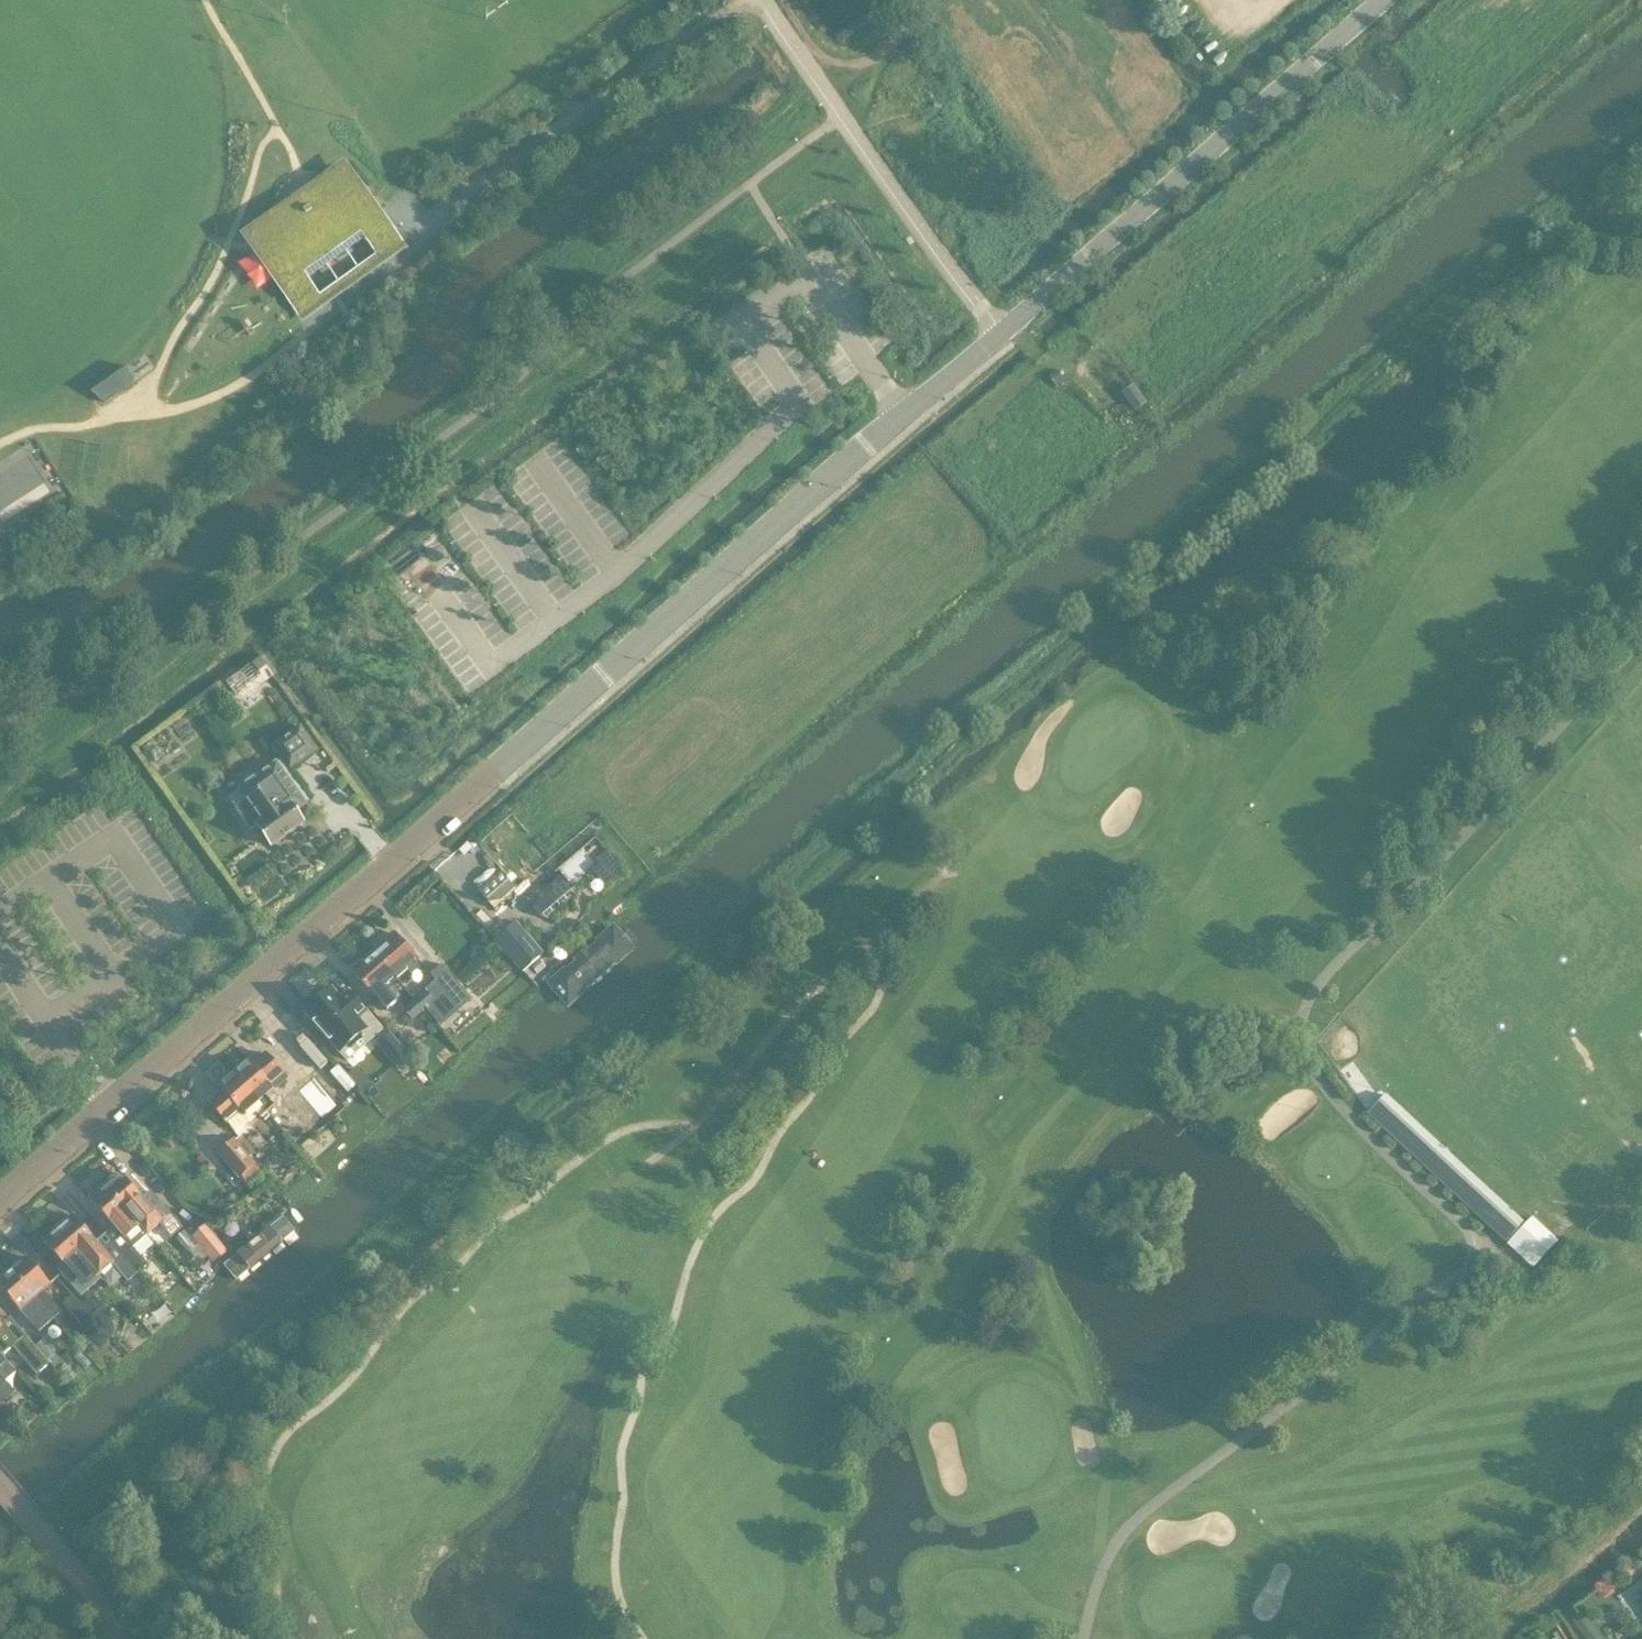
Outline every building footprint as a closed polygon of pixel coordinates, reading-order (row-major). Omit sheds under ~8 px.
[(301,315),(322,300),(304,274),(360,234),(379,260),(399,245),(353,179),(310,210),(305,203),(299,208),(304,214),(255,249),(301,315)] [(258,665),(209,701),(232,733),(281,697),(258,665)] [(284,775),(317,751),(300,727),(273,747),(282,760),(239,791),(247,801),(236,809),(251,831),(257,827),(272,847),(304,824),(295,812),(306,805),(284,775)] [(479,892),(493,909),(515,889),(501,873),(479,892)] [(574,895),(559,878),(532,901),(547,919),(574,895)] [(524,971),(565,1017),(654,939),(613,892),(543,953),(524,971)] [(543,953),(516,923),(496,941),(523,972),(524,971),(543,953)] [(396,935),(374,954),(396,979),(406,970),(412,976),(420,968),(415,962),(418,960),(396,935)] [(374,954),(352,973),(374,998),(375,997),(387,1011),(397,1002),(385,988),(396,979),(374,954)] [(414,1001),(424,1011),(426,1010),(440,1026),(472,999),(442,965),(431,975),(436,981),(414,1001)] [(332,990),(305,1013),(340,1053),(360,1035),(368,1044),(383,1030),(350,992),(341,1000),(332,990)] [(424,1011),(414,1001),(403,1010),(413,1021),(424,1011)] [(395,1065),(409,1054),(391,1033),(378,1045),(395,1065)] [(245,1065),(234,1074),(267,1113),(274,1107),(266,1097),(287,1079),(266,1055),(253,1066),(251,1064),(247,1068),(245,1065)] [(267,1113),(234,1074),(224,1083),(226,1086),(222,1090),(223,1092),(210,1103),(227,1123),(241,1112),(244,1116),(252,1110),(260,1119),(263,1116),(280,1137),(284,1133),(267,1113)] [(314,1077),(298,1091),(318,1114),(322,1119),(338,1105),(314,1077)] [(246,1185),(261,1172),(234,1141),(219,1154),(246,1185)] [(209,1163),(204,1167),(208,1172),(213,1168),(209,1163)] [(107,1187),(106,1188),(146,1236),(159,1225),(171,1239),(183,1228),(167,1210),(159,1201),(152,1192),(142,1201),(141,1199),(121,1176),(115,1181),(112,1180),(107,1184),(107,1187)] [(132,1248),(146,1236),(106,1188),(105,1190),(101,1189),(97,1193),(97,1196),(91,1201),(120,1235),(111,1242),(141,1275),(149,1267),(132,1248)] [(60,1228),(59,1230),(101,1278),(102,1277),(105,1280),(118,1268),(132,1283),(141,1275),(111,1242),(103,1250),(74,1217),(68,1222),(65,1221),(60,1225),(60,1228)] [(1530,1218),(1507,1244),(1532,1267),(1556,1242),(1530,1218)] [(205,1226),(192,1237),(197,1243),(214,1264),(227,1253),(208,1230),(205,1226)] [(101,1278),(59,1230),(57,1231),(54,1231),(50,1234),(50,1238),(44,1243),(65,1267),(59,1272),(80,1297),(101,1278)] [(177,1239),(176,1239),(183,1247),(187,1251),(188,1253),(197,1245),(196,1244),(185,1231),(177,1239)] [(13,1270),(11,1271),(53,1319),(61,1312),(43,1291),(50,1285),(26,1258),(21,1263),(17,1263),(13,1267),(13,1270)] [(11,1271),(10,1272),(7,1272),(2,1276),(2,1279),(0,1281),(0,1288),(38,1332),(53,1319),(11,1271)] [(64,1306),(83,1328),(93,1320),(73,1297),(64,1306)] [(85,1306),(93,1315),(101,1307),(93,1298),(85,1306)] [(1,1356),(12,1347),(36,1375),(49,1363),(15,1323),(6,1331),(0,1324),(0,1355),(1,1356)] [(44,1339),(36,1346),(47,1360),(55,1353),(44,1339)] [(1,1404),(15,1392),(6,1382),(16,1373),(1,1356),(0,1355),(0,1402),(1,1404)]
